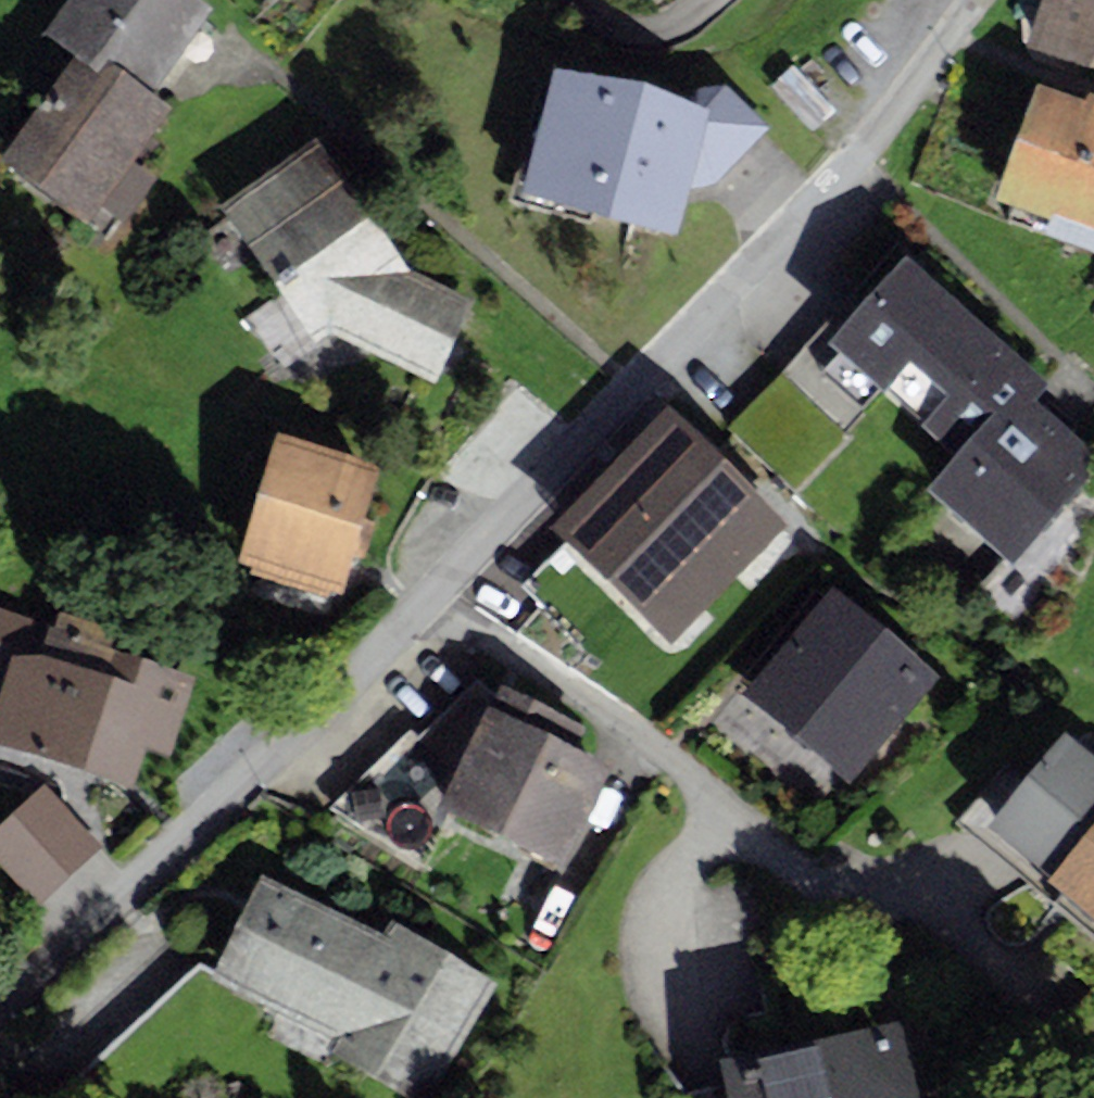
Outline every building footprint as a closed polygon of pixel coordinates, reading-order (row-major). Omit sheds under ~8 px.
[(75,53),(97,69),(107,56),(155,90),(215,7),(206,0),(67,0),(44,31),(75,53)] [(1023,43),(1093,68),(1093,0),(1038,0),(1023,43)] [(88,222),(174,105),(155,90),(107,56),(97,69),(75,53),(0,157),(0,159),(88,222)] [(696,86),(698,103),(553,66),(524,187),(677,234),(689,187),(716,182),(770,127),(725,83),(696,86)] [(1036,79),(991,198),(1047,219),(1043,230),(1093,249),(1093,94),(1088,92),(1086,98),(1036,79)] [(219,204),(313,343),(331,332),(436,383),(474,300),(407,267),(318,135),(219,204)] [(831,341),(842,350),(883,387),(958,453),(927,487),(1011,562),(1093,469),(1093,450),(1034,397),(1047,383),(905,257),(831,341)] [(883,387),(842,350),(821,372),(862,410),(883,387)] [(382,462),(276,430),(236,560),(342,592),(353,555),(364,558),(376,520),(365,517),(382,462)] [(689,432),(616,514),(705,593),(778,510),(689,432)] [(691,598),(643,561),(589,628),(637,666),(691,598)] [(834,591),(746,693),(849,781),(937,678),(834,591)] [(0,695),(0,765),(98,798),(106,775),(134,785),(146,749),(173,759),(202,675),(110,644),(113,635),(58,616),(54,627),(0,609),(0,678),(5,680),(0,695)] [(409,727),(328,808),(424,868),(451,812),(569,866),(611,764),(576,745),(584,725),(500,684),(499,688),(476,677),(420,736),(409,727)] [(987,822),(1052,873),(1093,821),(1093,752),(1063,727),(987,822)] [(18,856),(47,888),(91,849),(62,817),(18,856)] [(1093,915),(1093,821),(1052,873),(1048,878),(1093,915)] [(384,932),(262,873),(209,981),(191,969),(77,1072),(99,1097),(200,1097),(265,1037),(275,1014),(335,1037),(328,1052),(414,1097),(424,1097),(499,983),(390,920),(384,932)] [(727,1097),(921,1097),(903,1017),(718,1058),(727,1097)]
